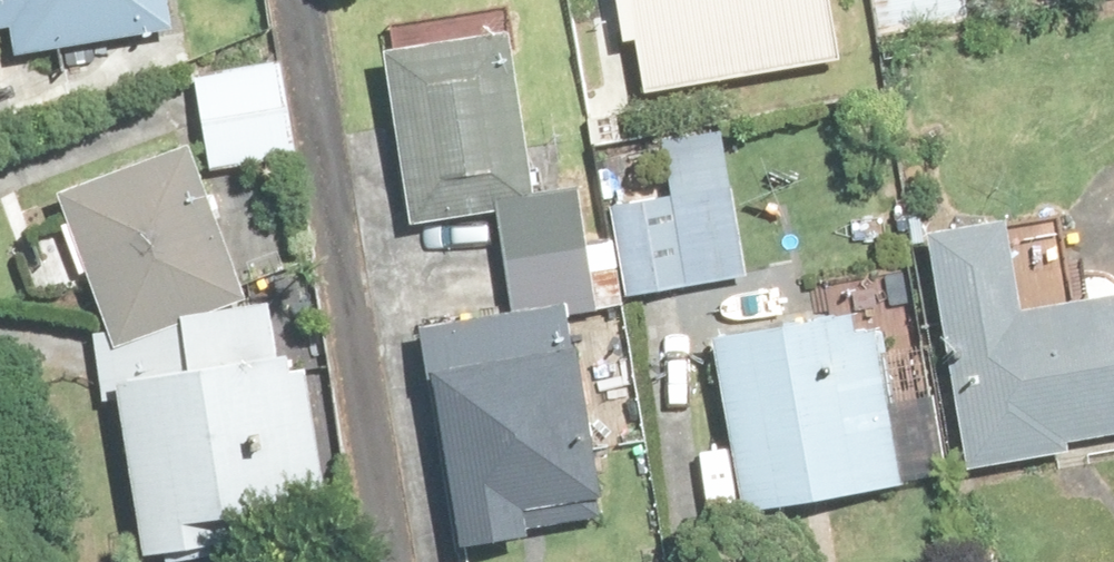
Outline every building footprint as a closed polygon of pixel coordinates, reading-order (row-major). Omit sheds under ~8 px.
[(143,70),(131,0),(0,0),(0,96),(143,70)] [(638,46),(645,94),(652,93),(836,66),(827,0),(621,0),(627,48),(638,46)] [(476,73),(352,92),(380,272),(504,253),(476,73)] [(265,109),(167,119),(178,218),(275,208),(265,109)] [(656,254),(590,267),(604,341),(722,318),(711,260),(707,244),(691,180),(640,192),(656,254)] [(21,239),(103,561),(278,561),(292,560),(227,348),(191,343),(206,329),(154,190),(21,239)] [(896,277),(936,516),(1025,502),(1022,482),(1095,473),(1099,498),(1113,496),(1113,338),(1000,352),(985,263),(896,277)] [(490,347),(391,365),(427,561),(574,561),(537,361),(551,354),(566,344),(550,286),(480,301),(490,347)] [(850,363),(688,378),(704,538),(866,523),(850,363)]
